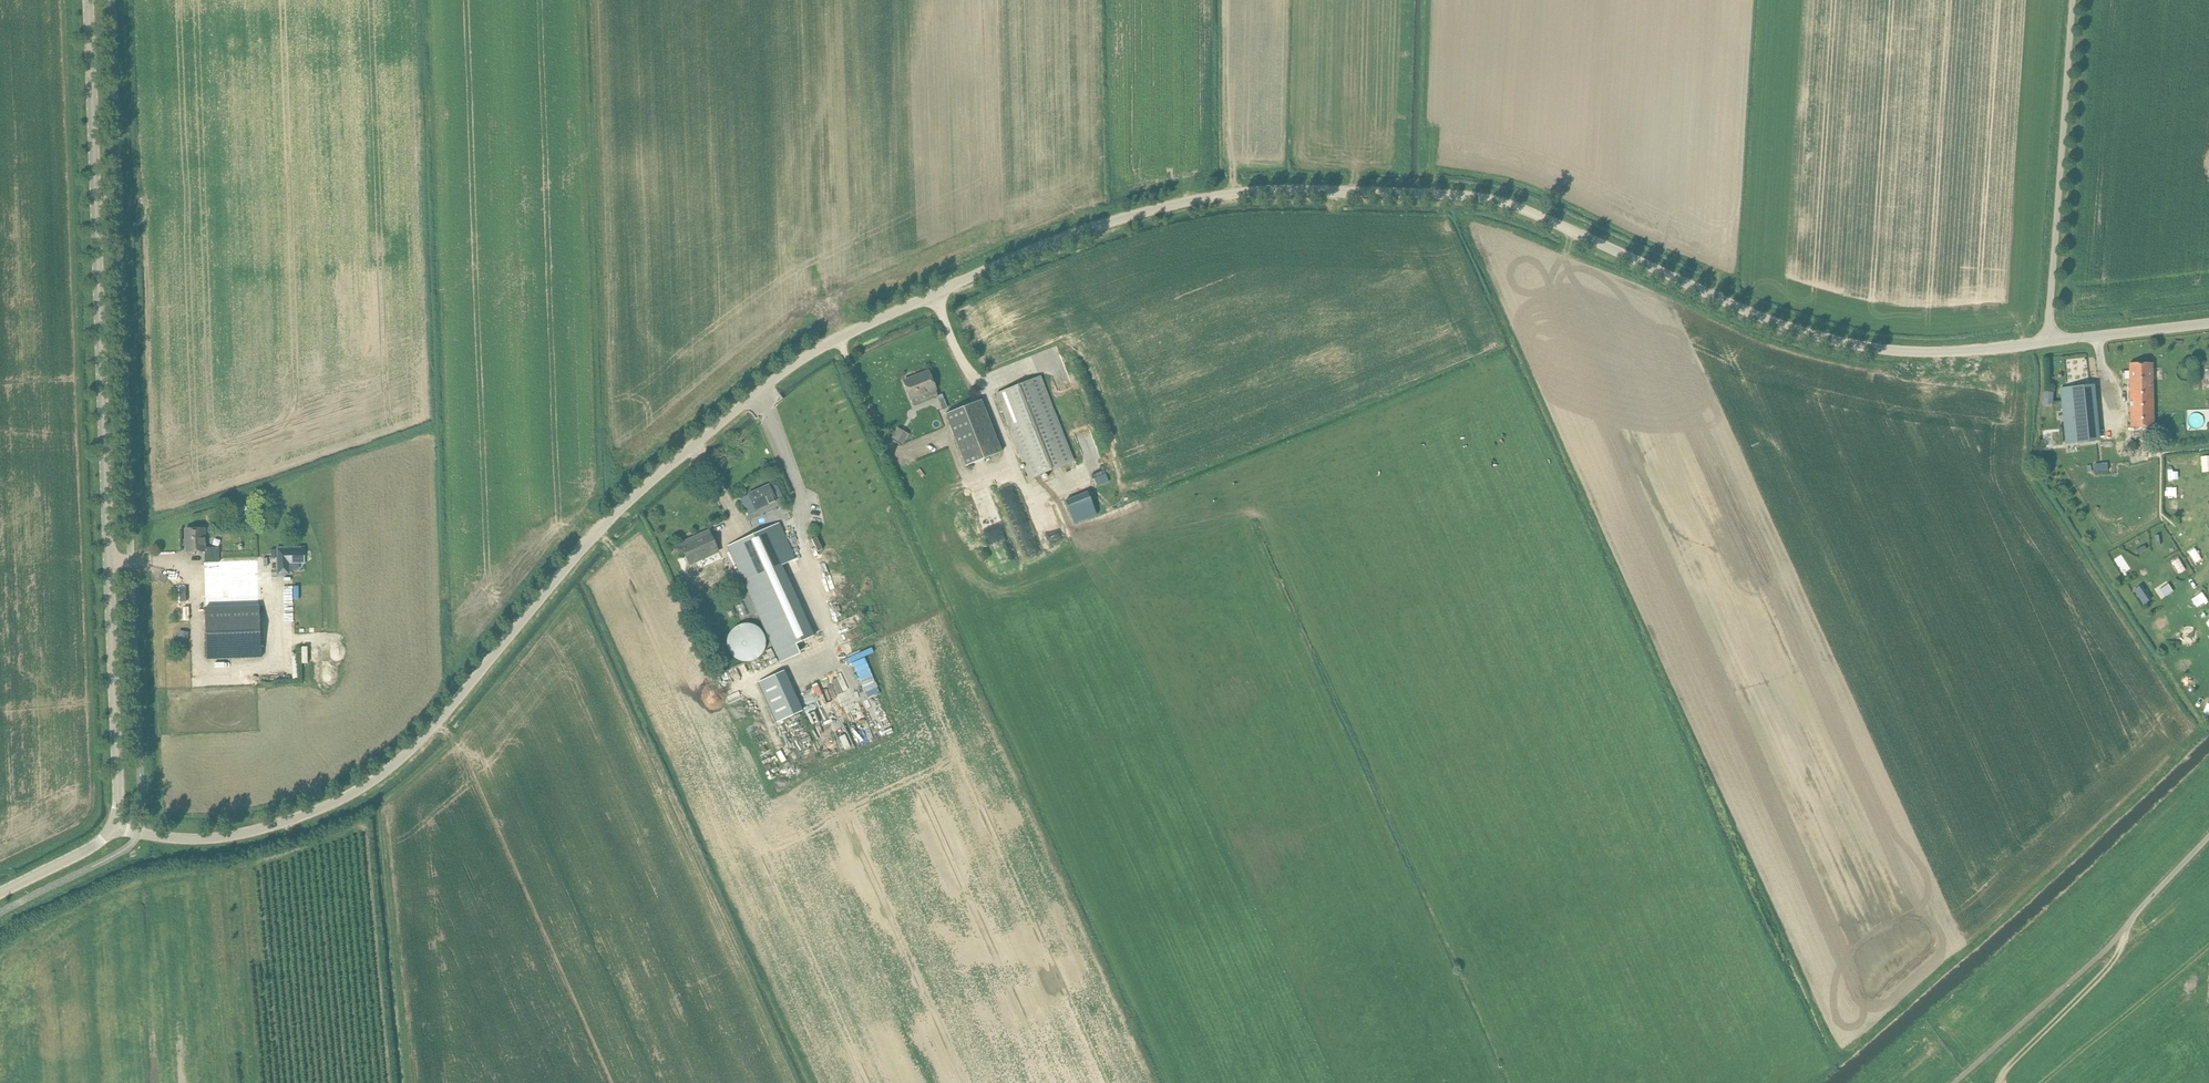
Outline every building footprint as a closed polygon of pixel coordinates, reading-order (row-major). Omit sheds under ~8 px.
[(2130,363),(2130,374),(2131,427),(2154,427),(2153,363),(2130,363)] [(914,406),(938,396),(935,389),(936,389),(929,371),(922,374),(922,375),(904,382),(911,399),(914,406)] [(2096,376),(2065,377),(2068,441),(2099,440),(2096,376)] [(997,394),(1030,478),(1073,461),(1040,377),(997,394)] [(2044,392),(2044,404),(2052,404),(2053,393),(2044,392)] [(944,398),(939,400),(943,410),(948,408),(944,398)] [(945,414),(966,466),(1002,452),(981,400),(945,414)] [(897,428),(892,437),(904,444),(909,434),(897,428)] [(2107,463),(2094,464),(2095,472),(2097,472),(2100,471),(2108,470),(2107,463)] [(769,485),(749,494),(756,510),(776,501),(769,485)] [(1088,492),(1065,500),(1074,524),(1097,515),(1088,492)] [(241,508),(248,517),(257,511),(249,501),(241,508)] [(1037,516),(1045,534),(1059,528),(1051,510),(1037,516)] [(779,523),(728,546),(776,653),(780,663),(800,654),(795,644),(814,636),(782,565),(795,559),(779,523)] [(205,529),(185,529),(186,552),(205,552),(205,562),(204,562),(204,566),(204,599),(206,599),(206,606),(257,605),(257,597),(258,597),(258,591),(258,560),(220,561),(219,547),(205,548),(205,529)] [(681,544),(685,554),(690,564),(718,551),(709,531),(681,544)] [(305,548),(277,548),(278,574),(290,574),(290,563),(305,563),(305,548)] [(215,607),(205,607),(207,659),(261,658),(260,606),(215,607)] [(733,607),(726,610),(730,617),(737,614),(733,607)] [(841,629),(861,619),(858,614),(838,623),(841,629)] [(761,629),(760,629),(759,627),(757,626),(755,625),(753,624),(752,624),(750,623),(748,623),(746,623),(744,623),(742,624),(740,624),(738,625),(736,626),(735,627),(733,629),(732,630),(731,632),(729,633),(729,635),(728,637),(728,639),(727,641),(727,642),(728,644),(728,646),(728,648),(729,650),(730,652),(731,653),(732,655),(734,656),(735,658),(737,659),(739,660),(741,660),(743,661),(745,661),(747,661),(749,661),(751,661),(753,660),(754,660),(756,659),(758,658),(759,656),(761,655),(762,653),(763,652),(764,650),(765,648),(765,646),(766,644),(766,642),(766,640),(765,638),(765,636),(764,634),(763,633),(762,631),(761,629)] [(179,630),(176,648),(186,650),(186,649),(187,646),(189,632),(179,630)] [(850,664),(856,675),(858,680),(871,674),(869,669),(865,657),(850,664)] [(780,668),(759,678),(779,720),(801,710),(780,668)] [(835,691),(841,702),(850,696),(842,680),(839,682),(842,687),(835,691)]
